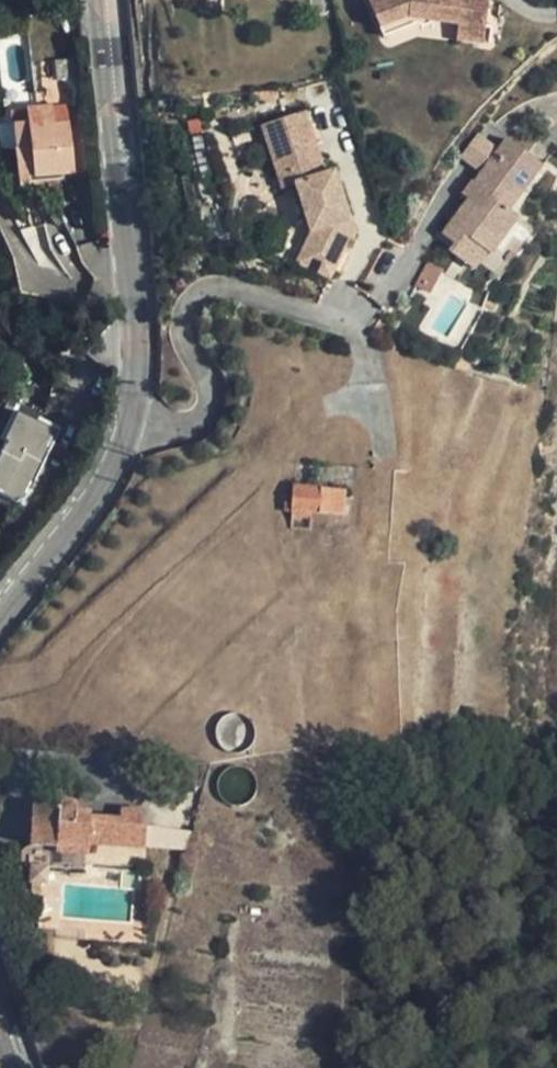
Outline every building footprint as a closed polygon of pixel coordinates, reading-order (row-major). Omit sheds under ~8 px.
[(374,8),(384,36),(415,24),(416,19),(459,24),(457,40),(483,43),(490,0),(488,0),(395,0),(374,8)] [(277,90),(249,92),(249,99),(274,97),(274,94),(278,94),(277,90)] [(55,126),(67,124),(77,123),(76,106),(53,108),(55,126)] [(55,126),(53,108),(12,113),(18,176),(72,171),(67,124),(55,126)] [(296,186),(311,235),(343,251),(353,231),(339,188),(332,190),(328,175),(319,178),(309,145),(315,142),(305,112),(275,121),(279,135),(265,140),(277,176),(290,171),(295,186),(296,186)] [(279,135),(275,121),(261,126),(265,140),(279,135)] [(543,160),(508,135),(491,158),(482,169),(475,178),(480,183),(471,196),(444,233),(459,243),(466,233),(493,252),(520,213),(510,206),(543,160)] [(482,169),(491,158),(470,141),(461,153),(482,169)] [(295,186),(290,171),(277,176),(281,190),(295,186)] [(339,188),(335,173),(328,175),(332,190),(339,188)] [(471,196),(480,183),(475,178),(465,191),(471,196)] [(493,252),(466,233),(459,243),(454,251),(479,270),(493,252)] [(343,251),(311,235),(296,264),(327,280),(343,251)] [(18,505),(38,466),(35,464),(50,435),(12,415),(0,438),(0,446),(1,446),(0,448),(0,495),(18,505)] [(294,486),(292,511),(291,530),(311,531),(312,512),(344,514),(346,490),(294,486)] [(78,815),(78,808),(78,804),(76,802),(73,801),(72,800),(68,800),(66,800),(64,801),(62,803),(61,806),(36,805),(33,846),(60,848),(60,841),(90,843),(146,847),(148,826),(144,825),(145,810),(122,809),(121,818),(91,816),(78,815)] [(78,815),(91,816),(92,809),(78,808),(78,815)] [(60,841),(60,848),(59,854),(89,856),(90,843),(60,841)]
